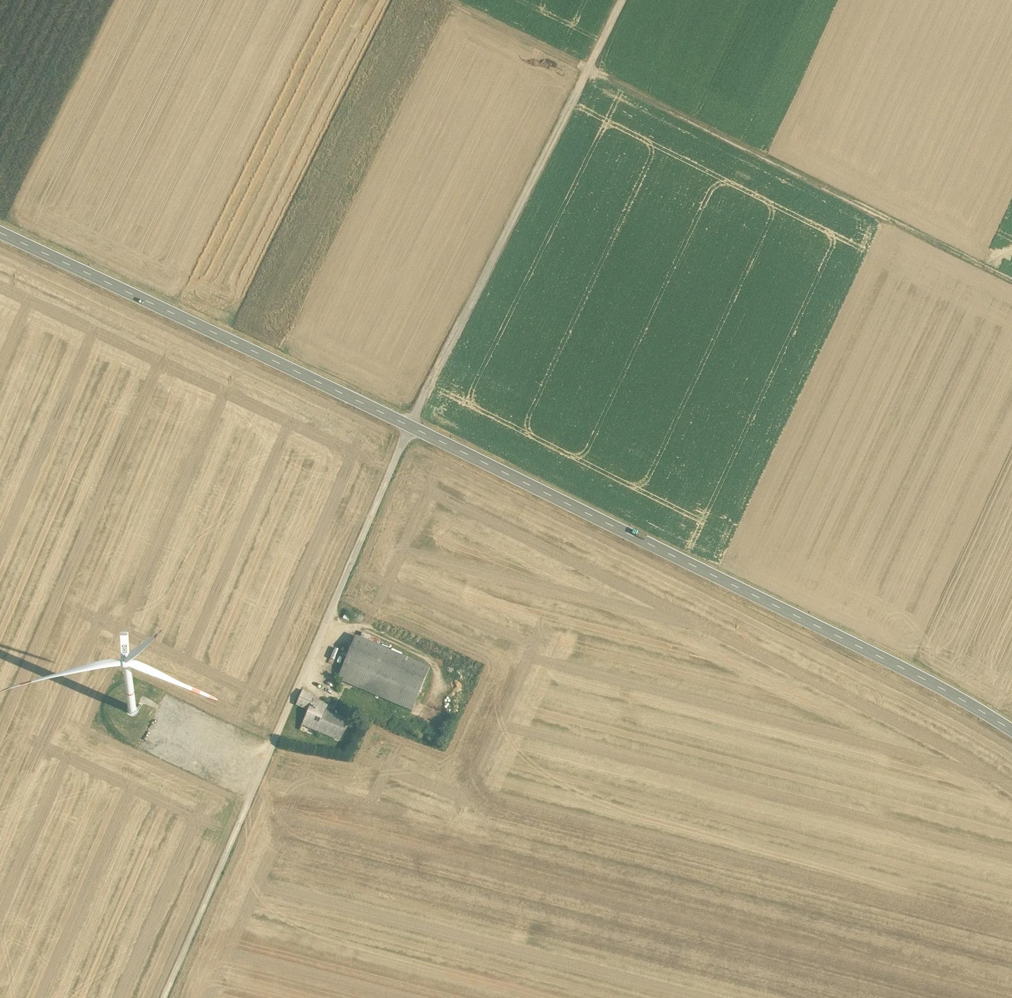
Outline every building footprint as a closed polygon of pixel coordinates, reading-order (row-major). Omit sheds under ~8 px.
[(362,644),(346,684),(421,716),(437,674),(362,644)] [(316,716),(310,732),(349,747),(357,726),(332,717),(334,711),(321,706),(323,700),(311,696),(305,712),(316,716)]
